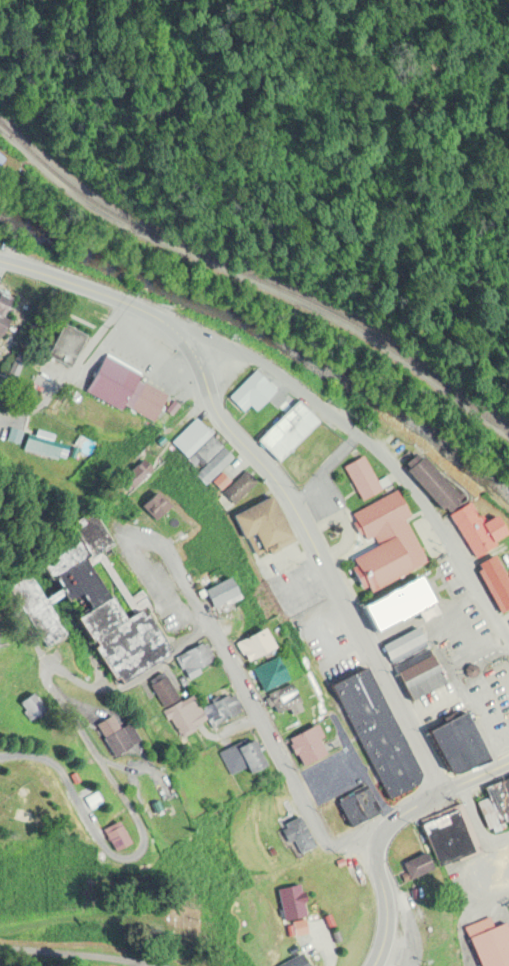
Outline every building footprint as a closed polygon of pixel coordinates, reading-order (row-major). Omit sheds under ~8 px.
[(4,315),(12,297),(0,291),(0,313),(4,315)] [(11,319),(0,314),(0,337),(11,319)] [(88,334),(70,369),(47,357),(65,322),(88,334)] [(140,373),(118,410),(85,390),(107,353),(140,373)] [(268,382),(242,409),(229,397),(256,370),(268,382)] [(137,381),(142,384),(143,381),(168,395),(152,423),(127,408),(128,407),(124,404),(137,381)] [(268,382),(279,392),(260,411),(250,401),(268,382)] [(256,440),(295,401),(315,421),(277,460),(256,440)] [(211,436),(187,460),(169,442),(193,418),(211,436)] [(22,430),(7,430),(7,444),(22,444),(22,430)] [(65,462),(70,445),(50,440),(52,435),(36,430),(35,434),(26,432),(23,444),(35,447),(33,453),(65,462)] [(223,447),(204,466),(192,455),(211,436),(223,447)] [(193,476),(222,447),(233,458),(204,487),(193,476)] [(407,470),(409,468),(406,464),(417,454),(420,458),(423,455),(460,495),(457,497),(462,502),(451,513),(446,507),(444,510),(407,470)] [(376,481),(385,477),(389,485),(381,489),(381,491),(360,502),(343,467),(363,456),(376,481)] [(133,489),(123,477),(144,458),(155,470),(133,489)] [(222,492),(243,470),(255,482),(234,504),(222,492)] [(354,521),(350,514),(395,490),(409,516),(402,520),(424,562),(369,591),(366,586),(361,589),(350,568),(355,565),(352,558),(376,545),(371,536),(364,540),(361,533),(357,535),(350,523),(354,521)] [(142,507),(158,492),(173,507),(156,522),(142,507)] [(232,516),(271,495),(294,539),(280,546),(282,549),(272,554),(271,551),(255,560),(232,516)] [(500,515),(508,531),(508,535),(495,544),(496,546),(475,559),(448,516),(469,503),(483,526),(500,515)] [(50,563),(67,591),(120,679),(174,647),(151,608),(132,619),(122,604),(98,564),(118,553),(96,517),(79,527),(87,540),(50,563)] [(495,555),(508,580),(508,611),(503,614),(476,566),(495,555)] [(12,584),(52,648),(69,637),(47,602),(29,573),(12,584)] [(205,590),(233,575),(245,599),(217,613),(205,590)] [(420,577),(439,613),(423,621),(417,610),(375,632),(362,607),(420,577)] [(247,655),(245,657),(238,644),(269,627),(276,640),(280,648),(251,663),(247,655)] [(379,647),(414,629),(420,640),(386,658),(379,647)] [(386,658),(420,640),(424,649),(390,666),(386,658)] [(185,678),(175,657),(201,643),(203,646),(206,644),(214,659),(211,660),(212,664),(200,670),(201,673),(187,680),(185,678)] [(390,666),(394,674),(428,656),(424,649),(390,666)] [(394,674),(428,656),(443,684),(408,702),(394,674)] [(253,670),(278,657),(290,680),(265,693),(253,670)] [(465,675),(465,669),(469,665),(474,665),(479,668),(479,674),(475,678),(470,678),(465,675)] [(328,685),(363,666),(419,773),(417,783),(387,798),(328,685)] [(150,685),(166,677),(178,700),(162,709),(150,685)] [(274,707),(270,709),(265,699),(269,697),(268,695),(291,683),(301,703),(278,715),(274,707)] [(20,703),(36,692),(48,710),(48,711),(30,723),(22,713),(25,711),(20,703)] [(166,709),(194,695),(199,704),(207,720),(194,727),(196,731),(181,739),(179,735),(171,719),(166,721),(161,712),(166,709)] [(244,713),(212,730),(207,722),(219,716),(213,706),(229,698),(234,695),(239,705),(240,705),(244,713)] [(426,732),(461,714),(485,759),(455,774),(446,772),(426,732)] [(99,726),(111,717),(119,729),(128,723),(140,741),(117,758),(104,739),(107,737),(99,726)] [(292,745),(290,740),(314,728),(318,726),(325,738),(320,740),(327,755),(304,767),(298,755),(296,756),(290,746),(292,745)] [(228,775),(217,754),(237,744),(239,748),(255,740),(268,766),(253,774),(248,765),(228,775)] [(501,782),(508,779),(508,801),(501,782)] [(501,782),(508,801),(508,827),(502,830),(488,798),(484,789),(501,782)] [(349,828),(335,801),(365,786),(379,812),(349,828)] [(488,798),(502,830),(494,833),(492,828),(486,830),(475,803),(488,798)] [(462,804),(483,853),(438,872),(418,823),(462,804)] [(287,828),(285,825),(301,816),(317,847),(301,855),(293,841),(289,843),(282,831),(287,828)] [(112,829),(126,821),(140,843),(126,852),(112,829)] [(505,924),(508,933),(508,965),(479,965),(463,928),(489,917),(494,929),(505,924)]
